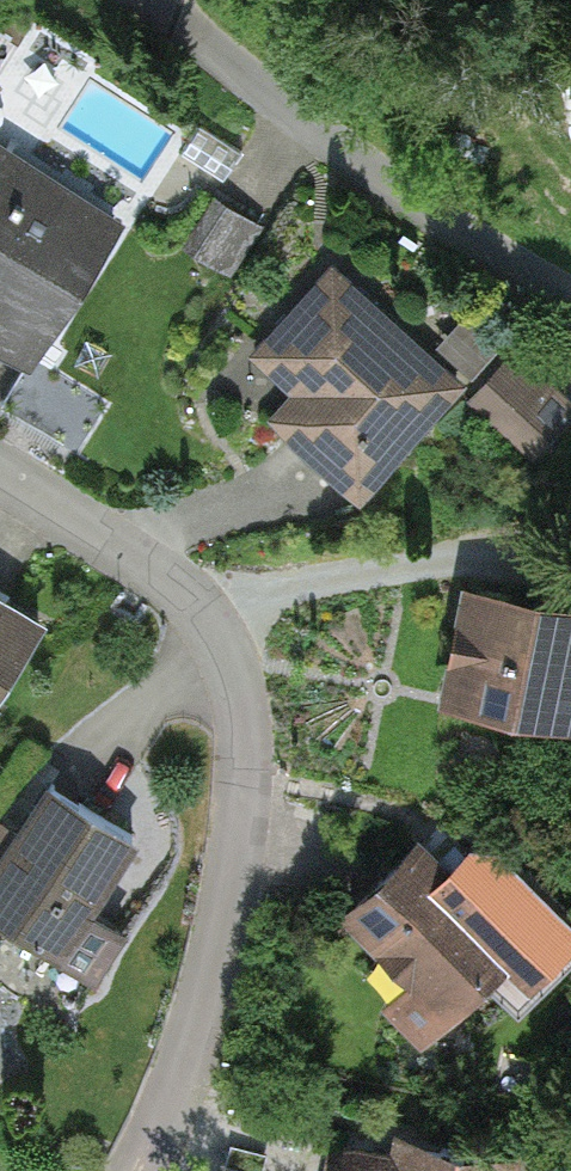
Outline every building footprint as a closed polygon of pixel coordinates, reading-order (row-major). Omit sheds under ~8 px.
[(22,370),(112,224),(0,155),(0,357),(22,370)] [(240,264),(264,214),(220,193),(195,242),(240,264)] [(451,392),(323,275),(220,387),(348,505),(451,392)] [(570,415),(570,381),(516,335),(470,390),(542,450),(570,415)] [(456,598),(436,716),(570,739),(570,617),(456,598)] [(0,607),(0,693),(39,631),(0,607)] [(42,789),(0,857),(0,937),(51,968),(129,842),(42,789)] [(513,951),(410,846),(333,921),(435,1026),(513,951)] [(516,1169),(352,1139),(346,1170),(516,1170),(516,1169)]
